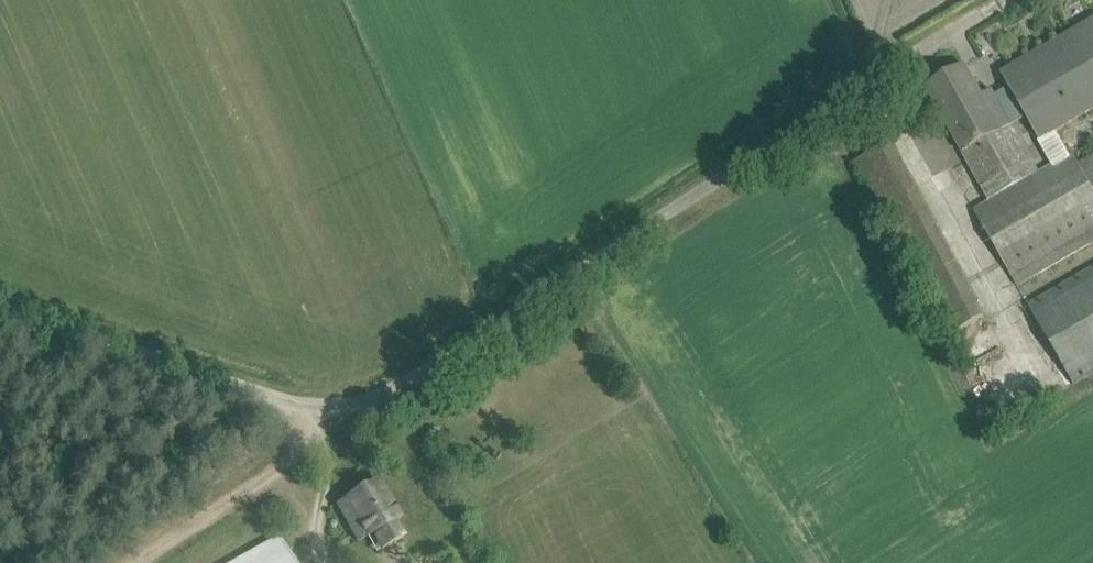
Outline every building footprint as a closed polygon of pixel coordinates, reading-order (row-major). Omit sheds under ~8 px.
[(1001,73),(1052,162),(1069,152),(1055,131),(1092,110),(1092,21),(1001,73)] [(1006,115),(992,90),(982,95),(965,65),(927,87),(957,141),(1006,115)] [(957,141),(990,199),(972,209),(1012,276),(1092,229),(1092,156),(1077,165),(1069,152),(1038,171),(1006,115),(957,141)] [(933,220),(898,238),(904,248),(922,283),(956,265),(938,230),(933,220)] [(1022,309),(1032,325),(1039,321),(1075,382),(1092,371),(1092,267),(1022,309)] [(402,519),(391,500),(381,481),(338,505),(359,544),(370,538),(378,553),(401,540),(392,524),(402,519)] [(234,562),(296,562),(281,537),(234,562)]
